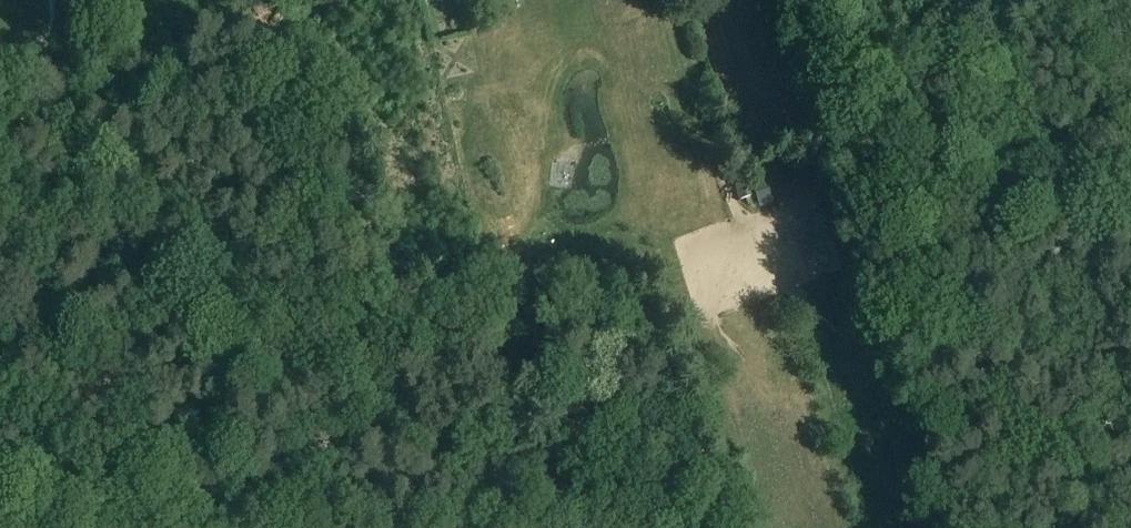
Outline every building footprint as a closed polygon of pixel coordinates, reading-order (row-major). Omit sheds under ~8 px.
[(808,191),(797,163),(751,179),(745,161),(730,166),(741,201),(755,196),(760,209),(808,191)]
